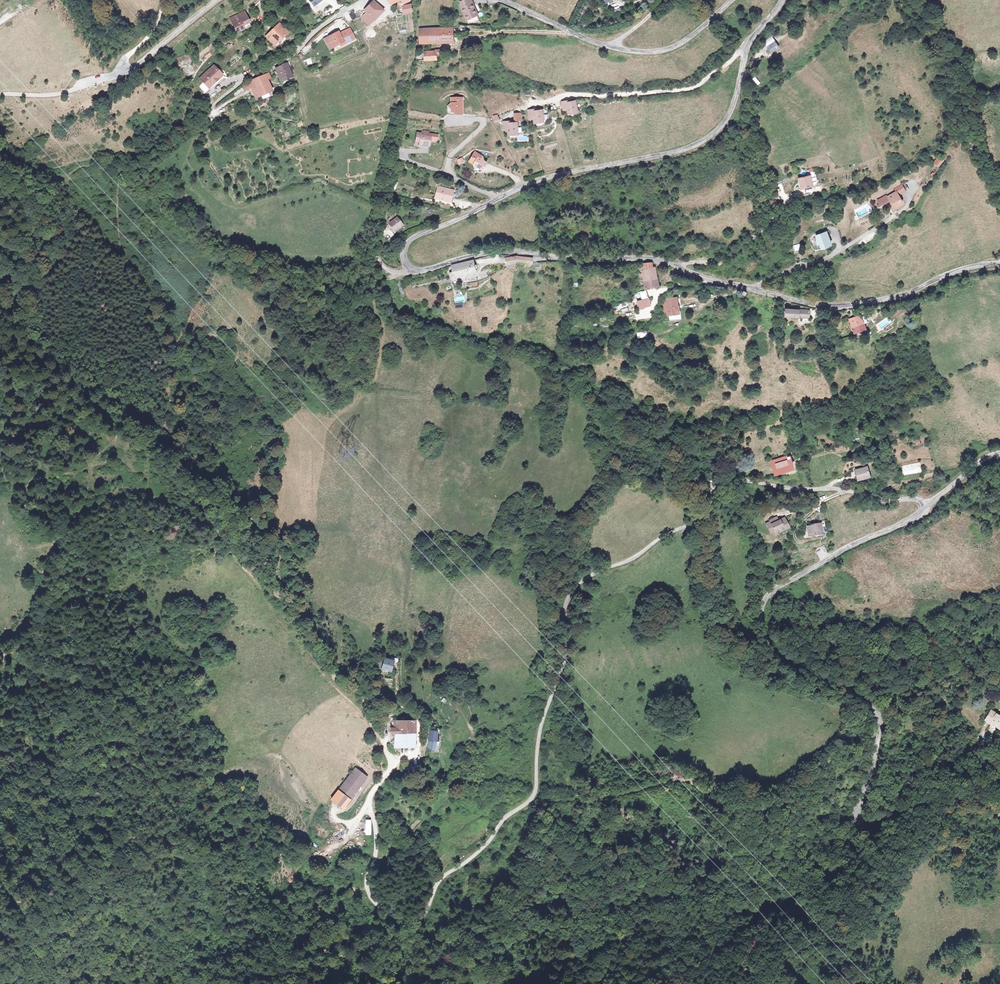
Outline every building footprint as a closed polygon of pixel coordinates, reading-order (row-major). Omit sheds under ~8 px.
[(306,1),(313,10),(323,1),(322,0),(307,0),(306,1)] [(457,2),(460,7),(458,8),(464,19),(473,14),(468,4),(469,3),(467,0),(462,0),(457,2)] [(382,14),(371,3),(360,14),(363,17),(358,22),(367,30),(382,14)] [(248,14),(233,20),(238,34),(245,32),(243,26),(251,23),(248,14)] [(243,26),(245,32),(253,29),(251,23),(243,26)] [(279,25),(265,39),(275,49),(282,43),(280,41),(288,34),(279,25)] [(448,28),(416,28),(417,44),(448,43),(448,28)] [(334,33),(322,39),(328,50),(339,44),(340,46),(351,41),(345,30),(335,35),(334,33)] [(764,43),(771,54),(779,48),(773,38),(764,43)] [(305,55),(311,47),(307,44),(301,51),(305,55)] [(431,51),(419,52),(420,61),(432,61),(432,55),(438,55),(438,49),(432,50),(431,51)] [(285,64),(274,69),(280,84),(291,79),(285,64)] [(213,66),(197,79),(205,88),(210,84),(211,85),(217,80),(214,76),(215,76),(213,73),(216,71),(213,66)] [(214,76),(217,80),(221,77),(216,71),(213,73),(215,76),(214,76)] [(255,78),(245,84),(248,89),(256,102),(273,91),(268,82),(270,81),(265,73),(255,78)] [(210,84),(205,88),(208,92),(220,83),(217,80),(211,85),(210,84)] [(248,89),(245,84),(242,85),(237,89),(241,94),(248,89)] [(461,100),(450,101),(449,114),(457,114),(461,114),(461,100)] [(563,102),(558,103),(559,111),(564,110),(565,115),(575,114),(572,102),(567,103),(563,103),(563,102)] [(529,110),(524,111),(525,119),(529,119),(530,124),(539,123),(538,111),(533,111),(529,112),(529,110)] [(521,112),(513,112),(513,121),(521,121),(521,112)] [(495,123),(500,120),(497,114),(492,116),(495,123)] [(503,122),(498,122),(498,130),(503,130),(503,135),(513,135),(512,123),(507,123),(503,123),(503,122)] [(417,134),(412,134),(411,142),(415,143),(414,146),(418,147),(419,144),(424,145),(425,138),(417,136),(417,134)] [(480,172),(489,159),(474,151),(467,161),(472,168),(480,172)] [(938,157),(932,163),(938,168),(943,161),(938,157)] [(808,174),(797,176),(797,184),(801,184),(802,187),(810,185),(808,174)] [(883,193),(874,198),(876,203),(887,198),(889,203),(890,206),(899,202),(895,194),(903,191),(899,184),(892,187),(893,190),(884,194),(883,193)] [(453,194),(442,191),(438,203),(447,205),(449,200),(451,201),(453,194)] [(890,206),(889,203),(885,204),(887,209),(892,209),(902,203),(901,201),(899,202),(890,206)] [(393,220),(384,228),(390,236),(399,228),(393,220)] [(822,230),(814,233),(817,242),(815,243),(817,247),(823,245),(825,240),(829,239),(827,233),(824,233),(824,231),(822,230)] [(454,266),(448,268),(450,273),(447,274),(448,276),(446,277),(448,281),(473,275),(472,272),(475,271),(473,267),(470,268),(469,263),(454,266)] [(652,265),(643,267),(644,275),(641,276),(641,281),(645,280),(646,289),(658,287),(655,269),(653,270),(652,265)] [(646,291),(636,294),(638,307),(645,305),(645,303),(648,303),(646,291)] [(673,299),(664,301),(667,328),(679,325),(676,307),(674,308),(673,299)] [(811,313),(787,311),(786,320),(810,322),(811,313)] [(860,315),(847,319),(852,335),(865,330),(860,315)] [(789,458),(771,465),(776,476),(793,469),(789,458)] [(867,469),(855,473),(857,480),(869,477),(867,469)] [(768,526),(764,526),(767,536),(770,535),(771,537),(780,535),(779,530),(782,529),(781,523),(775,524),(775,521),(768,523),(768,526)] [(818,536),(813,538),(814,541),(823,538),(819,527),(816,528),(818,536)] [(816,528),(806,530),(809,539),(813,538),(818,536),(816,528)] [(818,543),(812,547),(816,554),(823,550),(818,543)] [(382,659),(379,670),(388,672),(391,662),(382,659)] [(991,712),(985,721),(998,730),(999,727),(999,718),(991,712)] [(413,721),(391,721),(391,729),(388,729),(388,735),(391,735),(391,749),(413,749),(413,721)] [(355,768),(329,801),(341,810),(367,777),(355,768)]
